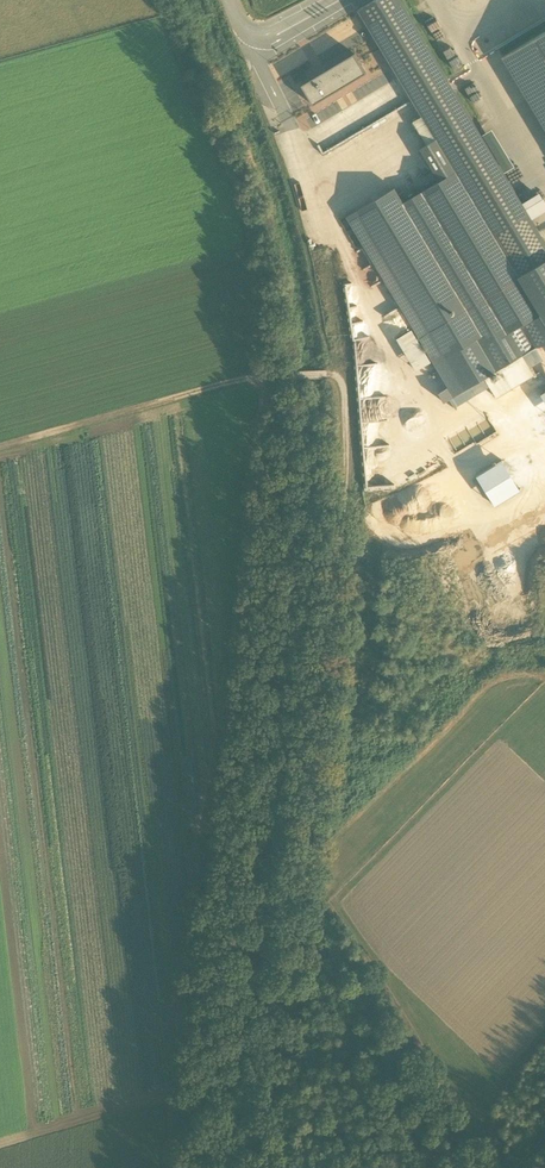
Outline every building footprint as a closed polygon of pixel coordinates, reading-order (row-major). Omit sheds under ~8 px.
[(400,0),(370,0),(358,7),(364,17),(372,33),(422,116),(413,122),(427,145),(420,149),(440,181),(416,195),(408,182),(395,190),(394,188),(347,217),(457,395),(477,383),(479,386),(485,382),(483,378),(485,378),(496,397),(534,374),(528,365),(542,356),(535,346),(544,343),(544,240),(400,0)] [(458,16),(486,0),(448,0),(458,16)] [(530,5),(518,12),(525,25),(537,17),(530,5)] [(502,57),(544,129),(544,31),(502,57)] [(313,105),(367,73),(355,53),(301,85),(313,105)]
